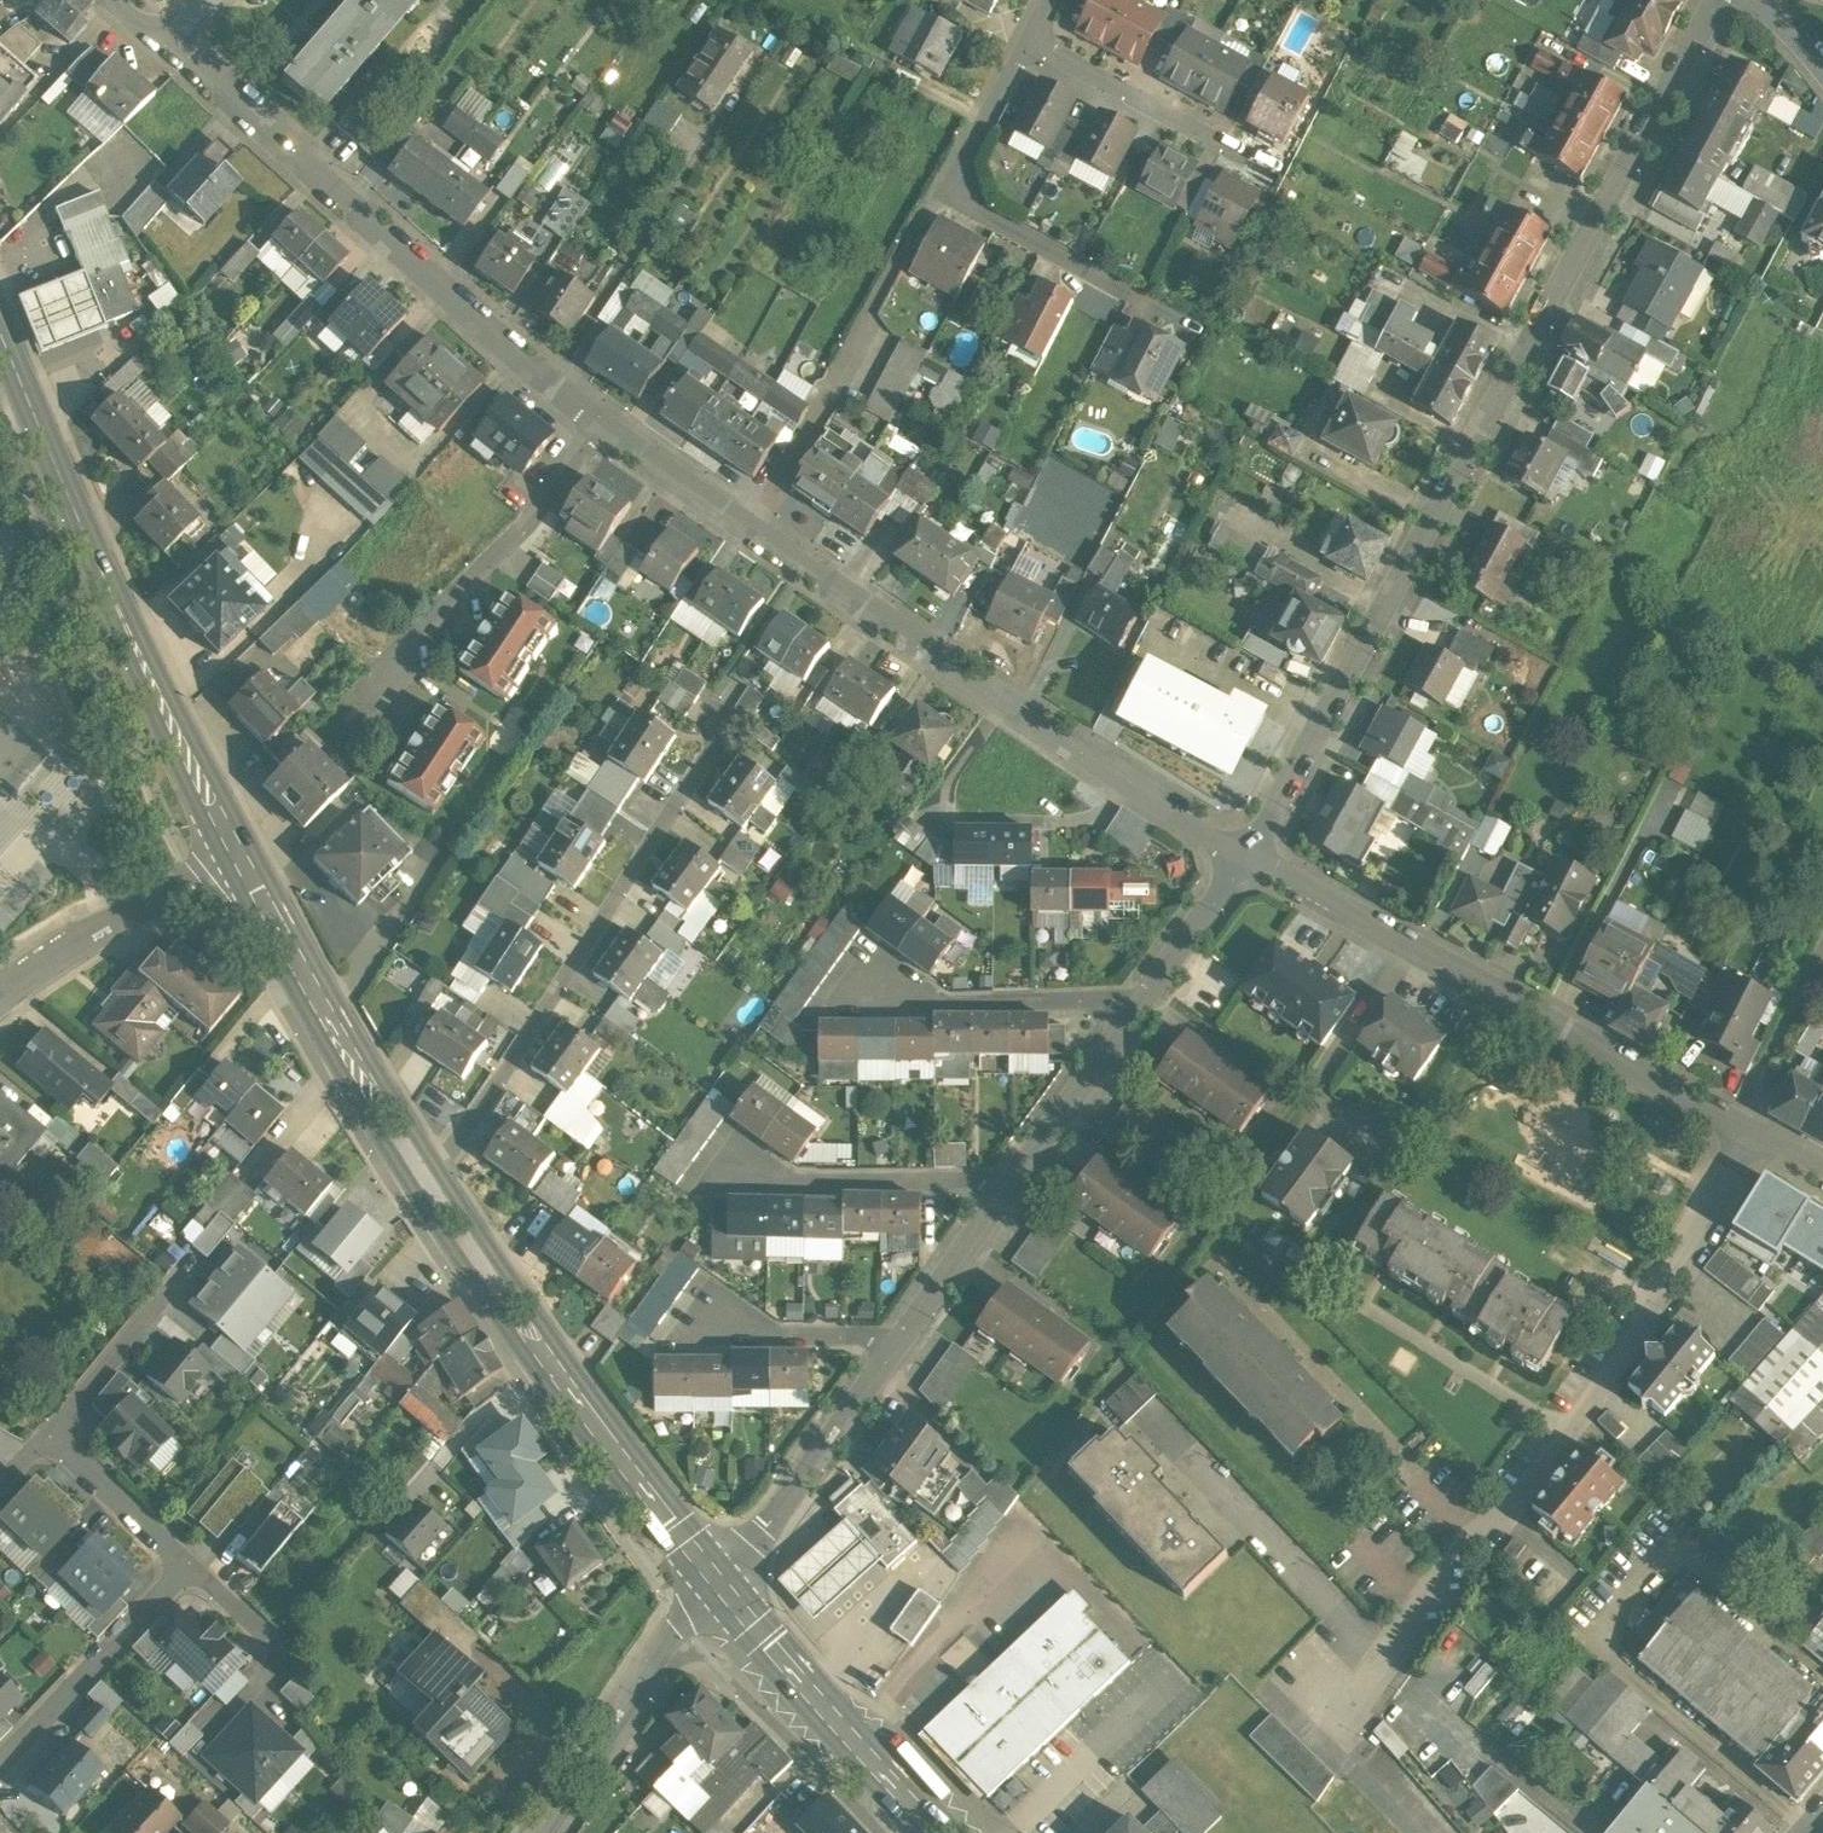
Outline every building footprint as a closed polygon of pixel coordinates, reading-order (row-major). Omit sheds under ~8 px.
[(36,15),(49,0),(20,0),(36,15)] [(81,0),(49,0),(36,15),(36,16),(70,44),(84,28),(78,24),(91,9),(81,0)] [(286,80),(323,112),(420,0),(355,0),(286,80)] [(957,0),(933,0),(931,3),(956,16),(963,3),(957,0)] [(963,3),(989,17),(998,0),(957,0),(963,3)] [(1094,6),(1079,33),(1109,50),(1135,3),(1129,0),(1097,0),(1094,6)] [(1587,35),(1604,45),(1617,22),(1609,18),(1616,5),(1607,0),(1606,0),(1587,35)] [(1624,9),(1668,33),(1686,0),(1630,0),(1624,9)] [(1163,19),(1135,3),(1109,50),(1140,66),(1154,39),(1165,19),(1163,19)] [(1668,33),(1624,9),(1624,10),(1616,5),(1609,18),(1617,22),(1604,45),(1604,46),(1622,56),(1636,63),(1642,52),(1654,59),(1668,33)] [(1183,16),(1169,8),(1163,19),(1165,19),(1154,39),(1167,46),(1183,16)] [(965,38),(921,15),(897,57),(940,80),(965,38)] [(1197,23),(1183,16),(1167,46),(1180,52),(1190,33),(1192,33),(1197,23)] [(0,40),(0,52),(20,69),(42,44),(19,24),(0,40)] [(721,31),(680,91),(711,113),(712,111),(751,53),(751,54),(752,52),(721,31)] [(1180,52),(1165,80),(1195,96),(1220,49),(1192,33),(1190,33),(1180,52)] [(1622,56),(1604,46),(1604,45),(1587,35),(1578,50),(1605,65),(1614,70),(1622,56)] [(1249,64),(1220,49),(1195,96),(1224,112),(1239,85),(1250,64),(1249,64)] [(74,65),(65,74),(79,87),(101,60),(90,50),(74,65)] [(0,52),(0,127),(37,84),(20,69),(0,52)] [(1569,67),(1541,52),(1533,67),(1561,82),(1562,79),(1569,67)] [(875,61),(858,53),(853,64),(861,68),(870,72),(875,61)] [(1605,65),(1583,53),(1577,64),(1599,76),(1605,65)] [(64,54),(43,76),(53,86),(65,74),(74,65),(64,54)] [(1269,62),(1254,54),(1249,64),(1250,64),(1239,85),(1252,92),(1268,64),(1269,62)] [(853,64),(836,56),(830,69),(854,81),(861,68),(853,64)] [(107,65),(101,60),(79,87),(123,125),(153,95),(112,59),(107,65)] [(898,71),(875,61),(870,72),(893,83),(898,71)] [(1771,83),(1733,62),(1719,87),(1757,109),(1766,92),(1771,83)] [(1252,92),(1248,101),(1260,107),(1275,81),(1277,83),(1283,72),(1268,64),(1252,92)] [(1585,76),(1569,67),(1562,79),(1578,88),(1585,76)] [(1578,88),(1562,117),(1602,139),(1625,98),(1585,76),(1578,88)] [(1287,95),(1274,88),(1277,83),(1275,81),(1260,107),(1250,127),(1286,146),(1310,100),(1290,89),(1287,95)] [(1075,99),(1043,82),(1017,130),(1048,148),(1066,115),(1075,99)] [(1719,87),(1680,159),(1718,180),(1757,109),(1719,87)] [(471,89),(459,104),(482,120),(493,105),(471,89)] [(581,104),(597,114),(605,99),(589,90),(581,104)] [(1777,98),(1766,92),(1757,109),(1768,115),(1777,98)] [(420,93),(401,118),(414,128),(433,102),(420,93)] [(1799,110),(1777,98),(1768,115),(1790,127),(1799,110)] [(683,116),(659,100),(642,124),(667,140),(683,116)] [(389,136),(357,106),(340,127),(372,159),(389,136)] [(479,127),(456,109),(443,126),(466,144),(479,127)] [(1803,134),(1815,140),(1822,123),(1822,117),(1815,112),(1803,134)] [(1137,133),(1103,114),(1094,131),(1079,159),(1113,178),(1137,133)] [(1066,115),(1048,148),(1043,156),(1057,164),(1059,159),(1079,123),(1066,115)] [(1602,139),(1562,117),(1545,147),(1539,159),(1579,181),(1602,139)] [(1079,123),(1059,159),(1074,167),(1079,159),(1094,131),(1079,123)] [(502,144),(479,127),(466,144),(490,161),(502,144)] [(1402,132),(1394,153),(1415,162),(1423,141),(1402,132)] [(1545,147),(1528,137),(1521,149),(1539,159),(1545,147)] [(431,156),(411,141),(388,172),(425,199),(452,163),(435,151),(431,156)] [(1198,167),(1164,148),(1141,190),(1162,202),(1165,196),(1179,203),(1194,175),(1198,167)] [(1718,180),(1680,159),(1661,194),(1699,215),(1706,202),(1718,180)] [(214,176),(197,161),(167,194),(203,225),(239,184),(221,168),(214,176)] [(468,175),(452,163),(425,199),(463,228),(486,197),(471,186),(464,180),(468,175)] [(514,165),(495,191),(509,202),(528,176),(514,165)] [(1808,196),(1755,167),(1741,193),(1754,200),(1778,213),(1779,213),(1795,220),(1808,196)] [(475,180),(468,175),(464,180),(471,186),(475,180)] [(1207,182),(1194,175),(1179,203),(1191,210),(1202,191),(1207,182)] [(1215,198),(1200,225),(1212,232),(1212,234),(1217,237),(1219,235),(1235,244),(1259,200),(1243,191),(1242,187),(1237,188),(1224,181),(1215,198)] [(1191,210),(1187,218),(1200,225),(1215,198),(1202,191),(1191,210)] [(99,194),(55,211),(65,235),(66,234),(65,232),(106,216),(107,218),(109,217),(99,194)] [(1699,215),(1661,194),(1652,209),(1696,233),(1712,205),(1706,202),(1699,215)] [(1802,239),(1806,241),(1810,249),(1818,249),(1821,256),(1822,255),(1822,198),(1802,239)] [(1754,200),(1735,235),(1759,248),(1778,213),(1754,200)] [(558,201),(542,224),(565,239),(581,216),(558,201)] [(1510,212),(1492,202),(1485,213),(1504,223),(1510,212)] [(296,212),(271,240),(284,252),(280,256),(293,268),(322,236),(296,212)] [(1550,234),(1510,212),(1504,223),(1487,253),(1527,275),(1550,234)] [(106,216),(65,232),(66,234),(81,273),(84,281),(119,267),(129,263),(120,240),(116,242),(107,218),(106,216)] [(987,245),(941,221),(914,272),(959,297),(987,245)] [(322,236),(293,268),(307,281),(311,276),(323,286),(348,259),(322,236)] [(503,242),(496,237),(473,270),(511,296),(534,263),(527,258),(531,253),(507,237),(503,242)] [(1644,271),(1625,305),(1637,312),(1666,327),(1669,329),(1690,291),(1702,270),(1651,242),(1637,267),(1644,271)] [(259,254),(247,243),(228,263),(237,271),(241,274),(259,254)] [(1741,258),(1716,243),(1708,257),(1734,271),(1741,258)] [(1527,275),(1487,253),(1471,283),(1464,294),(1505,317),(1527,275)] [(1461,274),(1429,256),(1421,270),(1453,289),(1460,277),(1461,274)] [(228,263),(221,271),(229,279),(237,271),(228,263)] [(119,267),(84,281),(102,325),(136,312),(119,267)] [(81,273),(18,298),(39,350),(102,325),(84,281),(81,273)] [(595,298),(559,273),(554,284),(552,283),(541,300),(543,301),(536,312),(572,336),(595,298)] [(1471,283),(1460,277),(1453,289),(1464,294),(1471,283)] [(346,305),(328,324),(330,325),(348,341),(385,300),(366,283),(346,305)] [(168,284),(143,302),(163,330),(185,309),(168,284)] [(1032,306),(1016,336),(1018,337),(1014,345),(1044,361),(1074,304),(1043,287),(1032,306)] [(1401,307),(1374,292),(1366,306),(1370,308),(1393,321),(1401,307)] [(662,310),(637,294),(628,307),(638,314),(654,325),(662,310)] [(322,308),(313,318),(326,330),(330,325),(328,324),(346,305),(335,295),(322,308)] [(310,297),(291,318),(295,321),(303,329),(313,318),(322,308),(310,297)] [(1018,299),(998,337),(1014,345),(1018,337),(1016,336),(1032,306),(1018,299)] [(385,300),(348,341),(366,358),(367,360),(385,340),(405,319),(385,300)] [(1637,312),(1625,305),(1617,321),(1629,327),(1637,312)] [(627,308),(611,332),(623,339),(627,334),(625,333),(638,314),(628,307),(627,308)] [(1393,321),(1385,337),(1424,359),(1424,358),(1437,365),(1442,355),(1430,348),(1433,341),(1411,328),(1418,316),(1401,307),(1393,321)] [(1393,321),(1370,308),(1361,324),(1368,328),(1385,337),(1393,321)] [(702,309),(689,328),(690,328),(680,343),(669,358),(680,365),(690,350),(700,336),(700,337),(714,317),(702,309)] [(689,328),(662,310),(654,325),(665,333),(680,343),(690,328),(689,328)] [(1666,327),(1637,312),(1629,327),(1650,339),(1658,343),(1666,327)] [(1610,337),(1578,320),(1559,350),(1572,357),(1595,370),(1612,339),(1610,337)] [(295,321),(285,331),(294,339),(303,329),(295,321)] [(1358,323),(1349,340),(1359,345),(1368,328),(1361,324),(1358,323)] [(1437,365),(1436,366),(1473,386),(1497,344),(1459,323),(1442,355),(1437,365)] [(1385,337),(1368,328),(1359,345),(1376,354),(1377,352),(1385,337)] [(611,332),(588,366),(614,382),(637,349),(623,339),(611,332)] [(1131,341),(1113,332),(1093,370),(1113,380),(1115,374),(1114,373),(1131,341)] [(680,343),(665,333),(649,357),(663,367),(669,358),(680,343)] [(1643,350),(1616,334),(1610,337),(1612,339),(1595,370),(1629,389),(1648,352),(1643,350)] [(1177,348),(1152,335),(1148,342),(1139,345),(1131,341),(1114,373),(1115,374),(1133,383),(1144,380),(1162,389),(1179,355),(1177,348)] [(700,337),(700,336),(690,350),(731,378),(740,364),(700,337)] [(1424,359),(1385,337),(1377,352),(1422,377),(1424,373),(1430,377),(1436,366),(1437,365),(1424,358),(1424,359)] [(482,387),(428,338),(385,385),(439,434),(482,387)] [(903,339),(887,367),(913,380),(929,353),(903,339)] [(1658,343),(1650,339),(1643,350),(1648,352),(1672,365),(1678,353),(1658,343)] [(385,340),(367,360),(366,358),(362,363),(374,373),(395,350),(385,340)] [(649,357),(637,349),(614,382),(640,401),(663,367),(649,357)] [(1358,350),(1339,384),(1362,397),(1381,362),(1358,350)] [(1595,370),(1572,357),(1569,362),(1565,360),(1548,391),(1575,406),(1583,391),(1617,411),(1629,389),(1595,370)] [(829,370),(814,361),(806,376),(817,382),(823,380),(829,370)] [(774,386),(740,364),(731,378),(765,401),(774,386)] [(1473,386),(1436,366),(1430,377),(1414,407),(1451,427),(1473,386)] [(913,380),(887,367),(865,410),(890,423),(913,380)] [(806,376),(793,369),(787,380),(784,393),(791,398),(803,406),(817,382),(806,376)] [(693,373),(663,417),(692,435),(716,400),(700,389),(706,382),(693,373)] [(787,380),(780,376),(774,386),(784,393),(787,380)] [(953,385),(933,391),(938,408),(958,401),(953,385)] [(784,393),(774,386),(765,401),(775,408),(781,412),(782,412),(791,398),(784,393)] [(1396,427),(1338,395),(1324,422),(1335,428),(1326,444),(1373,470),(1384,449),(1389,449),(1394,448),(1398,445),(1400,440),(1401,435),(1399,430),(1396,427)] [(127,407),(117,397),(90,422),(113,447),(145,417),(131,402),(127,407)] [(791,398),(782,412),(789,417),(800,424),(807,409),(803,406),(791,398)] [(725,406),(716,400),(692,435),(726,459),(750,423),(740,416),(743,411),(728,401),(725,406)] [(496,418),(472,448),(494,467),(502,457),(523,475),(554,437),(510,401),(496,418)] [(775,408),(765,401),(750,423),(757,428),(761,422),(764,424),(775,408)] [(482,407),(457,435),(472,448),(496,418),(482,407)] [(159,432),(145,417),(113,447),(137,473),(165,446),(155,436),(159,432)] [(789,417),(782,427),(787,430),(778,444),(786,449),(800,424),(789,417)] [(1594,436),(1560,417),(1553,430),(1586,448),(1594,436)] [(366,446),(336,418),(318,437),(348,465),(366,446)] [(1171,418),(1158,442),(1171,449),(1185,425),(1171,418)] [(757,428),(750,423),(726,459),(754,479),(778,444),(787,430),(782,427),(773,421),(765,433),(757,428)] [(1302,441),(1282,430),(1272,448),(1292,459),(1302,441)] [(1586,448),(1553,430),(1545,445),(1562,454),(1561,456),(1578,465),(1586,448)] [(856,449),(830,431),(802,471),(806,474),(795,490),(832,515),(861,475),(865,469),(864,469),(850,459),(856,449)] [(1528,436),(1505,480),(1539,498),(1561,456),(1562,454),(1545,445),(1528,436)] [(368,446),(356,463),(367,470),(378,453),(368,446)] [(906,474),(874,453),(864,469),(865,469),(861,475),(873,483),(869,488),(890,502),(897,490),(896,490),(906,474)] [(410,486),(380,459),(362,478),(393,506),(410,486)] [(925,480),(910,469),(906,474),(896,490),(897,490),(910,499),(925,480)] [(861,475),(832,515),(865,538),(890,502),(869,488),(873,483),(861,475)] [(633,508),(591,479),(563,520),(585,534),(580,542),(601,556),(614,537),(633,508)] [(938,489),(925,480),(910,499),(922,508),(926,504),(927,504),(938,489)] [(189,533),(198,525),(163,487),(141,507),(148,514),(136,525),(165,556),(189,533)] [(916,519),(909,529),(907,527),(896,544),(898,545),(891,556),(921,577),(947,540),(916,519)] [(1387,544),(1350,524),(1340,542),(1335,539),(1323,558),(1366,582),(1387,544)] [(1270,552),(1222,525),(1209,549),(1256,575),(1270,552)] [(1493,525),(1460,585),(1492,603),(1525,542),(1493,525)] [(994,527),(980,547),(997,558),(1008,536),(994,527)] [(700,553),(670,533),(650,562),(642,574),(671,594),(700,553)] [(625,544),(614,537),(601,556),(598,561),(609,568),(625,544)] [(947,540),(921,577),(954,600),(980,563),(947,540)] [(609,568),(604,576),(629,593),(642,574),(650,562),(625,544),(609,568)] [(1120,557),(1104,546),(1088,571),(1103,581),(1099,588),(1112,596),(1124,578),(1112,570),(1120,557)] [(1321,581),(1290,564),(1291,563),(1270,552),(1256,575),(1297,597),(1309,603),(1321,581)] [(271,601),(224,554),(170,607),(218,654),(271,601)] [(339,563),(297,604),(317,624),(359,584),(339,563)] [(566,579),(544,563),(535,575),(558,591),(566,579)] [(741,588),(719,573),(695,608),(717,623),(741,588)] [(558,591),(535,575),(527,587),(550,603),(558,591)] [(1012,576),(988,620),(1031,642),(1044,618),(1054,598),(1012,576)] [(1054,598),(1044,618),(1058,625),(1078,586),(1064,580),(1054,598)] [(764,603),(741,588),(717,623),(740,639),(764,603)] [(1112,596),(1099,588),(1078,622),(1099,636),(1104,628),(1123,640),(1140,614),(1112,596)] [(558,627),(512,596),(490,628),(487,626),(479,639),(482,641),(460,673),(506,704),(529,669),(525,666),(531,658),(535,660),(558,627)] [(1309,603),(1297,597),(1286,621),(1276,640),(1321,665),(1344,623),(1309,603)] [(297,604),(258,642),(273,657),(294,636),(299,642),(317,624),(297,604)] [(1280,617),(1269,637),(1276,640),(1286,621),(1280,617)] [(807,633),(785,618),(761,653),(783,668),(807,633)] [(1495,649),(1462,631),(1452,650),(1477,664),(1477,665),(1485,669),(1495,649)] [(830,648),(807,633),(783,668),(806,683),(830,648)] [(1448,657),(1428,646),(1405,686),(1442,706),(1463,667),(1473,672),(1477,665),(1477,664),(1452,650),(1448,657)] [(1137,661),(1111,711),(1124,717),(1124,716),(1150,667),(1137,661)] [(850,662),(826,698),(848,713),(872,677),(850,662)] [(1291,678),(1266,664),(1259,676),(1284,690),(1291,678)] [(1233,710),(1150,667),(1124,716),(1125,717),(1122,722),(1127,724),(1130,719),(1159,734),(1157,740),(1162,742),(1165,737),(1194,752),(1191,757),(1197,760),(1199,755),(1231,771),(1243,748),(1248,751),(1266,716),(1238,701),(1233,710)] [(286,697),(264,674),(229,707),(265,745),(284,727),(300,712),(286,697)] [(872,677),(848,713),(872,729),(896,693),(872,677)] [(738,679),(726,701),(753,715),(765,693),(738,679)] [(697,699),(671,682),(659,700),(686,717),(697,699)] [(315,697),(301,683),(286,697),(300,712),(315,697)] [(483,739),(437,709),(415,741),(412,739),(404,751),(407,753),(385,785),(431,816),(454,781),(451,779),(456,771),(460,773),(483,739)] [(935,720),(919,709),(895,744),(916,758),(931,768),(955,733),(953,732),(954,727),(953,723),(951,719),(947,717),(943,717),(939,718),(935,720)] [(1426,731),(1385,709),(1362,752),(1377,761),(1380,762),(1382,759),(1404,771),(1426,731)] [(676,738),(640,715),(625,737),(661,760),(676,738)] [(1630,732),(1619,726),(1613,738),(1625,743),(1630,732)] [(265,745),(262,748),(272,758),(294,737),(284,727),(265,745)] [(881,735),(863,759),(872,765),(889,740),(881,735)] [(294,737),(272,758),(283,769),(304,747),(294,737)] [(625,737),(609,761),(640,780),(645,783),(661,760),(625,737)] [(283,769),(262,789),(302,830),(345,788),(304,747),(283,769)] [(1493,752),(1489,770),(1509,774),(1513,757),(1493,752)] [(916,758),(895,790),(909,800),(931,768),(916,758)] [(1404,771),(1382,759),(1380,762),(1377,761),(1371,773),(1372,773),(1371,775),(1401,791),(1402,790),(1410,775),(1404,771)] [(777,785),(742,760),(726,782),(760,807),(777,785)] [(640,780),(609,761),(599,777),(629,797),(640,780)] [(801,792),(805,795),(816,783),(799,768),(751,822),(764,833),(801,792)] [(1401,791),(1371,775),(1372,773),(1371,773),(1361,791),(1387,806),(1392,808),(1401,791)] [(1436,788),(1411,775),(1410,775),(1402,790),(1427,804),(1436,788)] [(629,797),(599,777),(590,790),(620,810),(629,797)] [(1361,791),(1340,780),(1327,802),(1364,823),(1374,829),(1387,806),(1361,791)] [(760,807),(726,782),(710,804),(744,829),(760,807)] [(620,810),(590,790),(580,805),(611,825),(620,810)] [(1427,804),(1402,790),(1392,808),(1390,813),(1441,841),(1437,848),(1462,861),(1477,832),(1427,804)] [(1364,823),(1327,802),(1306,841),(1343,861),(1358,835),(1364,823)] [(611,825),(580,805),(570,821),(600,841),(611,825)] [(393,832),(368,807),(358,818),(383,843),(393,832)] [(1142,856),(1157,825),(1118,807),(1103,838),(1142,856)] [(544,811),(533,827),(556,842),(566,826),(544,811)] [(1715,825),(1688,811),(1674,839),(1702,854),(1715,825)] [(1488,815),(1474,845),(1498,857),(1512,827),(1488,815)] [(358,818),(313,861),(357,906),(402,862),(383,843),(358,818)] [(920,827),(909,819),(894,840),(905,849),(920,827)] [(566,826),(556,842),(591,866),(605,844),(600,841),(570,821),(566,826)] [(1374,829),(1364,823),(1358,835),(1368,841),(1368,840),(1374,829)] [(920,827),(905,849),(916,856),(931,835),(920,827)] [(722,859),(744,873),(763,845),(741,830),(722,859)] [(1033,830),(996,831),(996,868),(1033,868),(1033,830)] [(996,831),(957,832),(956,842),(956,868),(996,868),(996,831)] [(412,852),(393,832),(383,843),(402,862),(412,852)] [(931,835),(916,856),(933,869),(941,843),(931,835)] [(1358,835),(1343,861),(1359,870),(1374,844),(1368,840),(1368,841),(1358,835)] [(556,842),(540,866),(575,889),(591,866),(556,842)] [(956,842),(941,843),(933,869),(956,868),(956,842)] [(721,868),(686,843),(670,865),(705,890),(721,868)] [(556,884),(514,856),(479,907),(505,925),(506,923),(523,935),(556,884)] [(1593,880),(1555,861),(1546,878),(1527,916),(1529,917),(1565,935),(1574,919),(1575,920),(1586,898),(1585,898),(1593,880)] [(1546,878),(1519,864),(1502,896),(1503,897),(1490,922),(1504,928),(1511,914),(1526,922),(1529,917),(1527,916),(1546,878)] [(705,890),(670,865),(653,888),(689,913),(705,890)] [(1129,875),(1123,880),(1108,880),(1108,910),(1124,910),(1129,915),(1139,905),(1154,905),(1154,885),(1139,885),(1129,875)] [(1108,876),(1071,877),(1071,914),(1108,914),(1108,910),(1108,880),(1108,876)] [(1071,877),(1033,877),(1032,915),(1071,914),(1071,877)] [(1472,880),(1454,913),(1486,930),(1490,922),(1503,897),(1502,896),(1472,880)] [(921,922),(890,901),(869,931),(900,953),(921,922)] [(505,925),(479,907),(464,929),(491,947),(505,925)] [(679,935),(686,924),(667,910),(659,922),(679,935)] [(865,926),(843,910),(832,926),(853,941),(865,926)] [(1526,922),(1511,914),(1504,928),(1497,942),(1517,952),(1531,925),(1526,922)] [(659,922),(648,936),(677,957),(688,943),(659,922)] [(953,945),(921,922),(900,953),(931,976),(953,945)] [(523,935),(506,923),(505,925),(491,947),(528,970),(543,948),(523,935)] [(1654,949),(1606,923),(1577,980),(1625,1006),(1647,963),(1654,949)] [(694,930),(686,924),(679,935),(686,941),(694,930)] [(853,941),(832,926),(824,937),(845,952),(853,941)] [(663,956),(628,931),(612,953),(647,979),(663,956)] [(845,952),(824,937),(815,949),(837,964),(845,952)] [(1310,968),(1276,944),(1242,991),(1321,1047),(1355,1000),(1321,976),(1322,970),(1315,965),(1310,968)] [(207,976),(196,967),(199,965),(175,945),(163,959),(155,953),(136,975),(170,1004),(209,1035),(238,997),(210,974),(207,976)] [(528,970),(491,947),(477,969),(513,993),(528,970)] [(1705,975),(1655,948),(1654,949),(1647,963),(1658,969),(1698,990),(1705,975)] [(837,964),(815,949),(807,960),(829,975),(837,964)] [(647,979),(612,953),(596,975),(631,1000),(635,994),(647,979)] [(829,975),(807,960),(799,972),(821,986),(829,975)] [(1647,963),(1633,990),(1644,996),(1658,969),(1647,963)] [(136,975),(131,971),(113,993),(119,998),(95,1027),(139,1063),(162,1034),(152,1026),(170,1004),(136,975)] [(821,986),(799,972),(791,983),(813,997),(821,986)] [(1720,974),(1701,1013),(1713,1019),(1729,989),(1731,990),(1735,981),(1720,974)] [(418,1002),(431,1010),(446,988),(433,979),(418,1002)] [(482,994),(458,979),(451,990),(474,1005),(482,994)] [(670,996),(647,979),(635,994),(659,1011),(670,996)] [(813,997),(791,983),(782,995),(804,1009),(813,997)] [(1713,1019),(1703,1041),(1723,1051),(1719,1059),(1734,1067),(1748,1041),(1757,1022),(1755,1014),(1760,1004),(1731,990),(1729,989),(1713,1019)] [(1644,996),(1633,990),(1625,1006),(1613,1029),(1647,1048),(1667,1009),(1644,996)] [(773,1010),(793,1024),(804,1009),(782,995),(773,1010)] [(1414,1014),(1392,999),(1360,1044),(1416,1083),(1447,1037),(1427,1023),(1424,1012),(1414,1014)] [(640,1021),(616,1004),(606,1018),(630,1035),(640,1021)] [(473,1016),(462,1008),(454,1021),(465,1028),(473,1016)] [(793,1024),(773,1010),(760,1028),(792,1052),(806,1034),(793,1024)] [(442,1013),(418,1048),(441,1064),(465,1028),(454,1021),(442,1013)] [(484,1023),(473,1016),(465,1028),(476,1035),(484,1023)] [(630,1035),(606,1018),(597,1030),(620,1048),(630,1035)] [(973,1018),(936,1018),(935,1025),(935,1056),(970,1057),(973,1056),(973,1018)] [(1011,1018),(973,1018),(973,1056),(1011,1056),(1011,1018)] [(1048,1018),(1011,1018),(1011,1056),(1048,1056),(1048,1026),(1048,1018)] [(566,1025),(550,1048),(584,1073),(601,1050),(566,1025)] [(860,1025),(821,1025),(821,1062),(822,1063),(835,1063),(859,1063),(860,1025)] [(897,1025),(860,1025),(859,1063),(896,1063),(897,1025)] [(935,1025),(897,1025),(896,1063),(935,1063),(935,1056),(935,1025)] [(1810,1025),(1794,1052),(1808,1060),(1822,1035),(1822,1027),(1810,1025)] [(1065,1027),(1048,1026),(1048,1056),(1065,1056),(1065,1027)] [(476,1035),(465,1028),(441,1064),(464,1079),(488,1044),(476,1035)] [(112,1088),(43,1031),(25,1053),(27,1054),(17,1066),(71,1110),(83,1095),(97,1106),(112,1088)] [(1267,1094),(1186,1035),(1158,1075),(1238,1133),(1267,1094)] [(1748,1041),(1734,1067),(1747,1073),(1760,1048),(1748,1041)] [(584,1073),(550,1048),(534,1069),(569,1094),(584,1073)] [(970,1080),(970,1057),(935,1056),(935,1063),(935,1080),(970,1080)] [(835,1063),(822,1063),(822,1078),(835,1078),(835,1063)] [(859,1063),(835,1063),(835,1078),(859,1078),(859,1063)] [(223,1065),(195,1098),(209,1110),(213,1105),(229,1118),(253,1089),(223,1065)] [(1799,1082),(1802,1077),(1796,1073),(1772,1117),(1802,1133),(1822,1094),(1799,1082)] [(785,1110),(755,1088),(733,1119),(764,1141),(785,1110)] [(1134,1088),(1102,1134),(1126,1151),(1159,1105),(1134,1088)] [(229,1118),(225,1123),(255,1148),(283,1114),(253,1089),(229,1118)] [(165,1111),(140,1091),(129,1104),(154,1125),(165,1111)] [(521,1100),(509,1092),(495,1115),(506,1123),(521,1100)] [(0,1094),(0,1167),(1,1168),(11,1175),(46,1132),(0,1094)] [(1802,1133),(1822,1145),(1822,1094),(1802,1133)] [(729,1114),(708,1098),(696,1114),(718,1129),(729,1114)] [(526,1104),(521,1100),(506,1123),(510,1126),(512,1124),(513,1124),(515,1121),(526,1104)] [(547,1119),(526,1104),(515,1121),(521,1126),(519,1129),(533,1140),(547,1119)] [(817,1133),(785,1110),(764,1141),(795,1164),(817,1133)] [(718,1129),(696,1114),(688,1125),(710,1140),(718,1129)] [(510,1126),(486,1158),(508,1175),(533,1140),(519,1129),(513,1124),(512,1124),(510,1126)] [(710,1140),(688,1125),(680,1136),(702,1152),(710,1140)] [(1308,1134),(1290,1159),(1287,1157),(1279,1168),(1282,1170),(1263,1196),(1307,1228),(1352,1165),(1308,1134)] [(702,1152),(680,1136),(672,1147),(694,1163),(702,1152)] [(533,1140),(508,1175),(530,1191),(556,1156),(533,1140)] [(119,1167),(91,1144),(79,1159),(108,1182),(119,1167)] [(810,1162),(839,1162),(839,1144),(810,1144),(810,1162)] [(937,1165),(967,1164),(966,1145),(936,1146),(937,1165)] [(694,1163),(672,1147),(664,1159),(685,1174),(694,1163)] [(330,1187),(289,1152),(263,1183),(305,1217),(330,1187)] [(685,1174),(664,1159),(655,1170),(677,1186),(685,1174)] [(1177,1220),(1095,1161),(1067,1200),(1149,1259),(1177,1220)] [(229,1177),(206,1205),(218,1215),(219,1213),(241,1186),(229,1177)] [(1812,1205),(1766,1177),(1726,1240),(1771,1269),(1783,1250),(1812,1205)] [(254,1197),(241,1186),(219,1213),(232,1224),(254,1197)] [(882,1197),(846,1196),(845,1203),(845,1234),(880,1234),(881,1234),(882,1197)] [(921,1198),(882,1197),(881,1234),(920,1235),(921,1198)] [(1467,1248),(1432,1226),(1433,1224),(1405,1206),(1403,1209),(1386,1198),(1356,1247),(1369,1255),(1366,1260),(1404,1283),(1407,1278),(1431,1293),(1428,1298),(1467,1322),(1470,1317),(1482,1324),(1479,1329),(1491,1337),(1488,1343),(1526,1366),(1530,1361),(1543,1369),(1573,1321),(1555,1310),(1557,1307),(1528,1289),(1527,1292),(1510,1282),(1513,1276),(1495,1265),(1497,1262),(1468,1245),(1467,1248)] [(770,1202),(730,1201),(730,1206),(729,1238),(769,1239),(770,1202)] [(808,1202),(770,1202),(769,1239),(806,1240),(808,1202)] [(845,1203),(808,1202),(806,1240),(844,1241),(845,1234),(845,1203)] [(730,1206),(715,1205),(715,1238),(729,1238),(730,1206)] [(1812,1205),(1783,1250),(1822,1275),(1822,1213),(1812,1205)] [(376,1237),(347,1212),(328,1234),(316,1249),(345,1273),(358,1258),(376,1237)] [(218,1215),(191,1248),(207,1260),(235,1226),(232,1224),(219,1213),(218,1215)] [(1045,1215),(1012,1261),(1036,1278),(1069,1231),(1045,1215)] [(601,1245),(568,1221),(544,1253),(578,1277),(601,1245)] [(318,1225),(296,1251),(306,1260),(316,1249),(328,1234),(318,1225)] [(881,1234),(880,1234),(880,1253),(902,1253),(903,1253),(920,1251),(920,1235),(881,1234)] [(729,1238),(715,1238),(715,1258),(768,1259),(768,1256),(769,1239),(729,1238)] [(844,1241),(806,1240),(806,1259),(843,1260),(844,1241)] [(635,1272),(601,1248),(577,1280),(611,1305),(635,1272)] [(1774,1292),(1719,1249),(1704,1270),(1757,1313),(1766,1302),(1771,1296),(1774,1292)] [(239,1250),(214,1279),(267,1323),(291,1294),(239,1250)] [(700,1268),(679,1253),(670,1265),(691,1280),(700,1268)] [(345,1273),(333,1287),(347,1300),(373,1270),(358,1258),(345,1273)] [(691,1280),(670,1265),(663,1275),(684,1290),(691,1280)] [(684,1290),(663,1275),(655,1286),(676,1301),(684,1290)] [(214,1279),(190,1308),(242,1352),(267,1323),(214,1279)] [(1245,1317),(1224,1295),(1220,1298),(1208,1285),(1190,1303),(1196,1310),(1177,1328),(1192,1344),(1189,1347),(1212,1370),(1215,1367),(1222,1374),(1217,1379),(1250,1414),(1255,1409),(1262,1416),(1258,1420),(1281,1443),(1285,1439),(1300,1454),(1317,1438),(1322,1444),(1341,1426),(1328,1412),(1332,1408),(1311,1386),(1308,1389),(1301,1382),(1304,1378),(1294,1368),(1296,1366),(1264,1333),(1263,1335),(1253,1325),(1249,1329),(1242,1321),(1245,1317)] [(676,1301),(655,1286),(646,1299),(667,1314),(676,1301)] [(1006,1287),(977,1326),(1058,1384),(1087,1345),(1006,1287)] [(376,1288),(347,1323),(348,1323),(366,1337),(361,1343),(362,1344),(381,1359),(400,1335),(414,1318),(376,1288)] [(1814,1307),(1822,1316),(1822,1297),(1814,1307)] [(667,1314),(646,1299),(638,1310),(659,1325),(667,1314)] [(456,1302),(420,1327),(427,1337),(419,1342),(433,1364),(438,1359),(440,1357),(476,1333),(456,1302)] [(593,1326),(617,1340),(630,1318),(606,1304),(593,1326)] [(659,1325),(638,1310),(630,1322),(651,1336),(659,1325)] [(1764,1320),(1729,1362),(1749,1379),(1785,1337),(1764,1320)] [(366,1337),(348,1323),(344,1329),(361,1343),(366,1337)] [(1683,1398),(1677,1394),(1695,1372),(1700,1377),(1716,1357),(1703,1347),(1703,1337),(1692,1338),(1684,1331),(1675,1332),(1660,1351),(1653,1352),(1649,1356),(1650,1363),(1634,1383),(1635,1391),(1643,1398),(1644,1408),(1655,1407),(1667,1417),(1683,1398)] [(476,1333),(440,1357),(453,1378),(449,1380),(452,1384),(443,1390),(453,1404),(501,1372),(476,1333)] [(377,1364),(372,1369),(383,1378),(386,1380),(397,1367),(414,1346),(400,1335),(381,1359),(377,1364)] [(193,1356),(175,1341),(146,1376),(179,1403),(208,1369),(208,1368),(193,1356)] [(381,1359),(362,1344),(358,1348),(377,1364),(381,1359)] [(235,1372),(202,1345),(193,1356),(208,1368),(208,1369),(225,1383),(235,1372)] [(954,1345),(920,1391),(941,1413),(977,1362),(954,1345)] [(771,1353),(733,1353),(733,1359),(733,1391),(771,1390),(771,1353)] [(809,1353),(771,1353),(771,1390),(808,1390),(809,1353)] [(453,1378),(440,1357),(438,1359),(433,1364),(426,1373),(439,1384),(443,1390),(452,1384),(449,1380),(453,1378)] [(733,1359),(695,1360),(695,1399),(732,1398),(733,1391),(733,1359)] [(695,1360),(657,1361),(656,1399),(695,1399),(695,1360)] [(397,1367),(386,1380),(391,1384),(402,1371),(397,1367)] [(372,1369),(362,1382),(371,1390),(372,1391),(383,1378),(372,1369)] [(417,1383),(402,1371),(391,1384),(386,1391),(400,1404),(413,1387),(417,1383)] [(426,1373),(426,1372),(417,1383),(413,1387),(427,1399),(428,1398),(439,1384),(426,1373)] [(1137,1373),(1106,1403),(1126,1424),(1157,1394),(1137,1373)] [(362,1382),(332,1418),(341,1426),(371,1390),(362,1382)] [(427,1399),(413,1387),(400,1404),(425,1425),(433,1432),(446,1443),(460,1426),(428,1398),(427,1399)] [(170,1436),(131,1399),(101,1430),(115,1444),(113,1446),(124,1457),(126,1454),(140,1467),(170,1436)] [(910,1418),(877,1465),(894,1478),(891,1482),(911,1496),(914,1498),(935,1465),(936,1465),(946,1450),(937,1444),(938,1442),(926,1434),(928,1431),(910,1418)] [(480,1454),(501,1439),(488,1422),(460,1452),(468,1463),(480,1454)] [(433,1432),(425,1425),(420,1432),(427,1438),(433,1432)] [(480,1454),(503,1485),(530,1465),(542,1456),(519,1426),(501,1439),(480,1454)] [(1641,1458),(1658,1476),(1687,1448),(1670,1430),(1641,1458)] [(1117,1436),(1102,1449),(1099,1446),(1072,1472),(1100,1503),(1097,1506),(1185,1598),(1228,1558),(1155,1482),(1163,1475),(1133,1444),(1128,1448),(1117,1436)] [(161,1471),(184,1449),(174,1439),(151,1461),(161,1471)] [(1583,1449),(1563,1473),(1562,1472),(1552,1485),(1553,1485),(1533,1509),(1547,1520),(1540,1528),(1555,1541),(1562,1533),(1569,1538),(1574,1532),(1581,1537),(1596,1517),(1594,1515),(1600,1507),(1603,1509),(1619,1490),(1612,1484),(1618,1478),(1611,1472),(1617,1464),(1603,1452),(1596,1460),(1583,1449)] [(877,1465),(872,1460),(861,1469),(880,1489),(890,1480),(877,1465)] [(258,1487),(232,1465),(190,1516),(216,1538),(232,1518),(258,1487)] [(553,1496),(530,1465),(503,1485),(492,1493),(515,1524),(537,1508),(553,1496)] [(959,1483),(936,1465),(935,1465),(914,1498),(911,1496),(909,1500),(934,1519),(957,1487),(959,1484),(959,1483)] [(959,1483),(959,1484),(957,1487),(976,1505),(987,1495),(987,1496),(993,1490),(987,1485),(972,1470),(959,1483)] [(1019,1495),(998,1474),(987,1485),(993,1490),(987,1496),(1005,1514),(1019,1495)] [(852,1482),(831,1501),(839,1509),(860,1490),(852,1482)] [(18,1503),(2,1520),(3,1521),(22,1538),(59,1499),(46,1487),(42,1492),(35,1485),(18,1503)] [(269,1496),(258,1487),(232,1518),(243,1527),(269,1496)] [(839,1509),(836,1512),(846,1523),(881,1562),(888,1569),(917,1542),(903,1526),(901,1527),(864,1487),(860,1490),(839,1509)] [(246,1523),(258,1532),(279,1507),(285,1499),(274,1490),(246,1523)] [(0,1499),(0,1524),(3,1521),(2,1520),(18,1503),(7,1492),(0,1499)] [(987,1496),(987,1495),(976,1505),(978,1507),(995,1524),(1005,1514),(987,1496)] [(59,1499),(22,1538),(40,1556),(41,1557),(57,1540),(74,1522),(67,1516),(71,1512),(59,1499)] [(415,1503),(386,1536),(414,1561),(443,1529),(415,1503)] [(302,1526),(279,1507),(258,1532),(235,1559),(258,1578),(302,1526)] [(995,1524),(978,1507),(967,1517),(969,1519),(986,1537),(997,1526),(995,1524)] [(547,1523),(537,1508),(515,1524),(503,1535),(516,1552),(530,1536),(547,1523)] [(78,1518),(71,1512),(67,1516),(74,1522),(78,1518)] [(986,1537),(969,1519),(959,1529),(961,1531),(978,1548),(988,1538),(986,1537)] [(816,1550),(780,1582),(815,1621),(849,1591),(881,1562),(846,1523),(816,1550)] [(1786,1547),(1810,1568),(1819,1557),(1822,1560),(1822,1524),(1786,1547)] [(574,1528),(541,1553),(570,1589),(602,1564),(574,1528)] [(978,1548),(961,1531),(950,1541),(952,1543),(969,1560),(979,1550),(978,1548)] [(105,1544),(99,1537),(94,1542),(101,1549),(105,1544)] [(1504,1553),(1515,1561),(1527,1545),(1516,1537),(1504,1553)] [(57,1540),(41,1557),(40,1556),(26,1571),(37,1582),(67,1550),(57,1540)] [(77,1560),(61,1577),(81,1596),(119,1557),(105,1544),(101,1549),(94,1542),(77,1560)] [(969,1560),(952,1543),(942,1554),(960,1573),(971,1562),(969,1560)] [(67,1550),(37,1582),(48,1592),(55,1585),(54,1584),(61,1577),(77,1560),(67,1550)] [(119,1557),(81,1596),(101,1615),(117,1598),(134,1580),(127,1574),(132,1569),(119,1557)] [(502,1566),(481,1589),(497,1603),(518,1580),(502,1566)] [(139,1576),(132,1569),(127,1574),(134,1580),(139,1576)] [(413,1587),(401,1576),(388,1589),(401,1601),(413,1587)] [(81,1596),(61,1577),(54,1584),(55,1585),(74,1603),(81,1596)] [(471,1630),(419,1583),(399,1605),(437,1639),(438,1638),(452,1651),(471,1630)] [(920,1590),(891,1632),(912,1647),(913,1645),(939,1607),(940,1608),(942,1606),(920,1590)] [(561,1593),(552,1600),(562,1611),(570,1604),(561,1593)] [(1820,1694),(1699,1593),(1686,1608),(1671,1596),(1638,1634),(1653,1646),(1640,1661),(1762,1762),(1820,1694)] [(101,1615),(81,1596),(74,1603),(93,1621),(94,1622),(101,1615)] [(1067,1597),(925,1732),(988,1798),(1130,1664),(1067,1597)] [(101,1615),(94,1622),(93,1621),(86,1629),(97,1640),(127,1607),(117,1598),(101,1615)] [(233,1649),(193,1611),(174,1630),(161,1645),(163,1646),(202,1682),(233,1649)] [(132,1650),(146,1664),(163,1646),(161,1645),(174,1630),(161,1618),(132,1650)] [(1804,1646),(1822,1661),(1822,1624),(1804,1646)] [(452,1651),(438,1638),(437,1639),(400,1678),(431,1708),(410,1729),(462,1779),(511,1727),(470,1688),(480,1677),(452,1651)] [(24,1673),(36,1684),(55,1663),(43,1652),(24,1673)] [(1466,1688),(1476,1696),(1496,1673),(1487,1664),(1466,1688)] [(1576,1667),(1547,1700),(1566,1716),(1595,1684),(1576,1667)] [(1543,1683),(1527,1669),(1520,1677),(1536,1691),(1543,1683)] [(1653,1708),(1608,1669),(1595,1684),(1566,1716),(1612,1754),(1630,1734),(1653,1708)] [(292,1680),(279,1695),(300,1714),(313,1699),(292,1680)] [(2,1719),(20,1701),(0,1681),(0,1720),(2,1719)] [(97,1705),(110,1716),(122,1701),(100,1683),(88,1698),(97,1705)] [(1759,1766),(1799,1802),(1822,1773),(1822,1691),(1820,1694),(1762,1762),(1759,1766)] [(701,1692),(669,1720),(683,1735),(693,1747),(725,1718),(701,1692)] [(1515,1694),(1498,1723),(1521,1736),(1538,1708),(1515,1694)] [(97,1705),(76,1726),(89,1738),(110,1716),(97,1705)] [(250,1708),(227,1734),(277,1779),(300,1753),(290,1744),(250,1708)] [(1337,1774),(1275,1715),(1251,1736),(1318,1802),(1337,1774)] [(725,1718),(693,1747),(706,1761),(711,1766),(743,1738),(742,1737),(725,1718)] [(2,1719),(0,1720),(0,1742),(12,1729),(2,1719)] [(699,1766),(699,1770),(669,1803),(702,1832),(707,1832),(712,1827),(761,1774),(746,1760),(769,1738),(755,1724),(742,1737),(743,1738),(711,1766),(706,1761),(699,1766)] [(201,1737),(188,1725),(169,1746),(182,1758),(201,1737)] [(302,1731),(290,1744),(300,1753),(308,1760),(319,1747),(302,1731)] [(255,1803),(277,1779),(227,1734),(205,1758),(244,1793),(255,1803)] [(1658,1758),(1630,1734),(1612,1754),(1649,1785),(1651,1787),(1673,1761),(1663,1752),(1658,1758)] [(693,1747),(683,1735),(664,1753),(674,1765),(693,1747)] [(793,1764),(769,1738),(746,1760),(761,1774),(771,1784),(793,1764)] [(72,1744),(32,1789),(62,1816),(102,1770),(72,1744)] [(667,1779),(656,1791),(669,1803),(699,1770),(699,1766),(706,1761),(693,1747),(674,1765),(677,1768),(667,1779)] [(664,1753),(660,1749),(647,1762),(667,1779),(677,1768),(674,1765),(664,1753)] [(1707,1805),(1688,1790),(1706,1769),(1682,1750),(1673,1761),(1651,1787),(1693,1822),(1707,1805)] [(667,1779),(647,1762),(637,1773),(656,1791),(667,1779)] [(1170,1765),(1142,1792),(1161,1812),(1180,1832),(1181,1832),(1207,1832),(1222,1819),(1170,1765)] [(1492,1765),(1474,1786),(1496,1814),(1520,1788),(1492,1765)] [(1609,1832),(1706,1832),(1693,1822),(1651,1787),(1649,1785),(1609,1832)] [(110,1832),(165,1832),(178,1819),(149,1791),(110,1832)] [(255,1803),(244,1793),(234,1804),(252,1820),(262,1810),(255,1803)] [(828,1798),(816,1808),(811,1803),(799,1814),(804,1820),(799,1826),(806,1832),(847,1832),(855,1825),(828,1798)] [(1719,1821),(1709,1812),(1711,1809),(1707,1805),(1693,1822),(1706,1832),(1773,1832),(1775,1830),(1737,1799),(1719,1821)] [(183,1824),(193,1832),(222,1832),(229,1826),(216,1814),(203,1803),(183,1824)] [(237,1817),(224,1804),(216,1814),(229,1826),(237,1817)] [(1141,1831),(1143,1832),(1180,1832),(1161,1812),(1141,1831)] [(1141,1831),(1130,1820),(1116,1832),(1143,1832),(1141,1831)]
